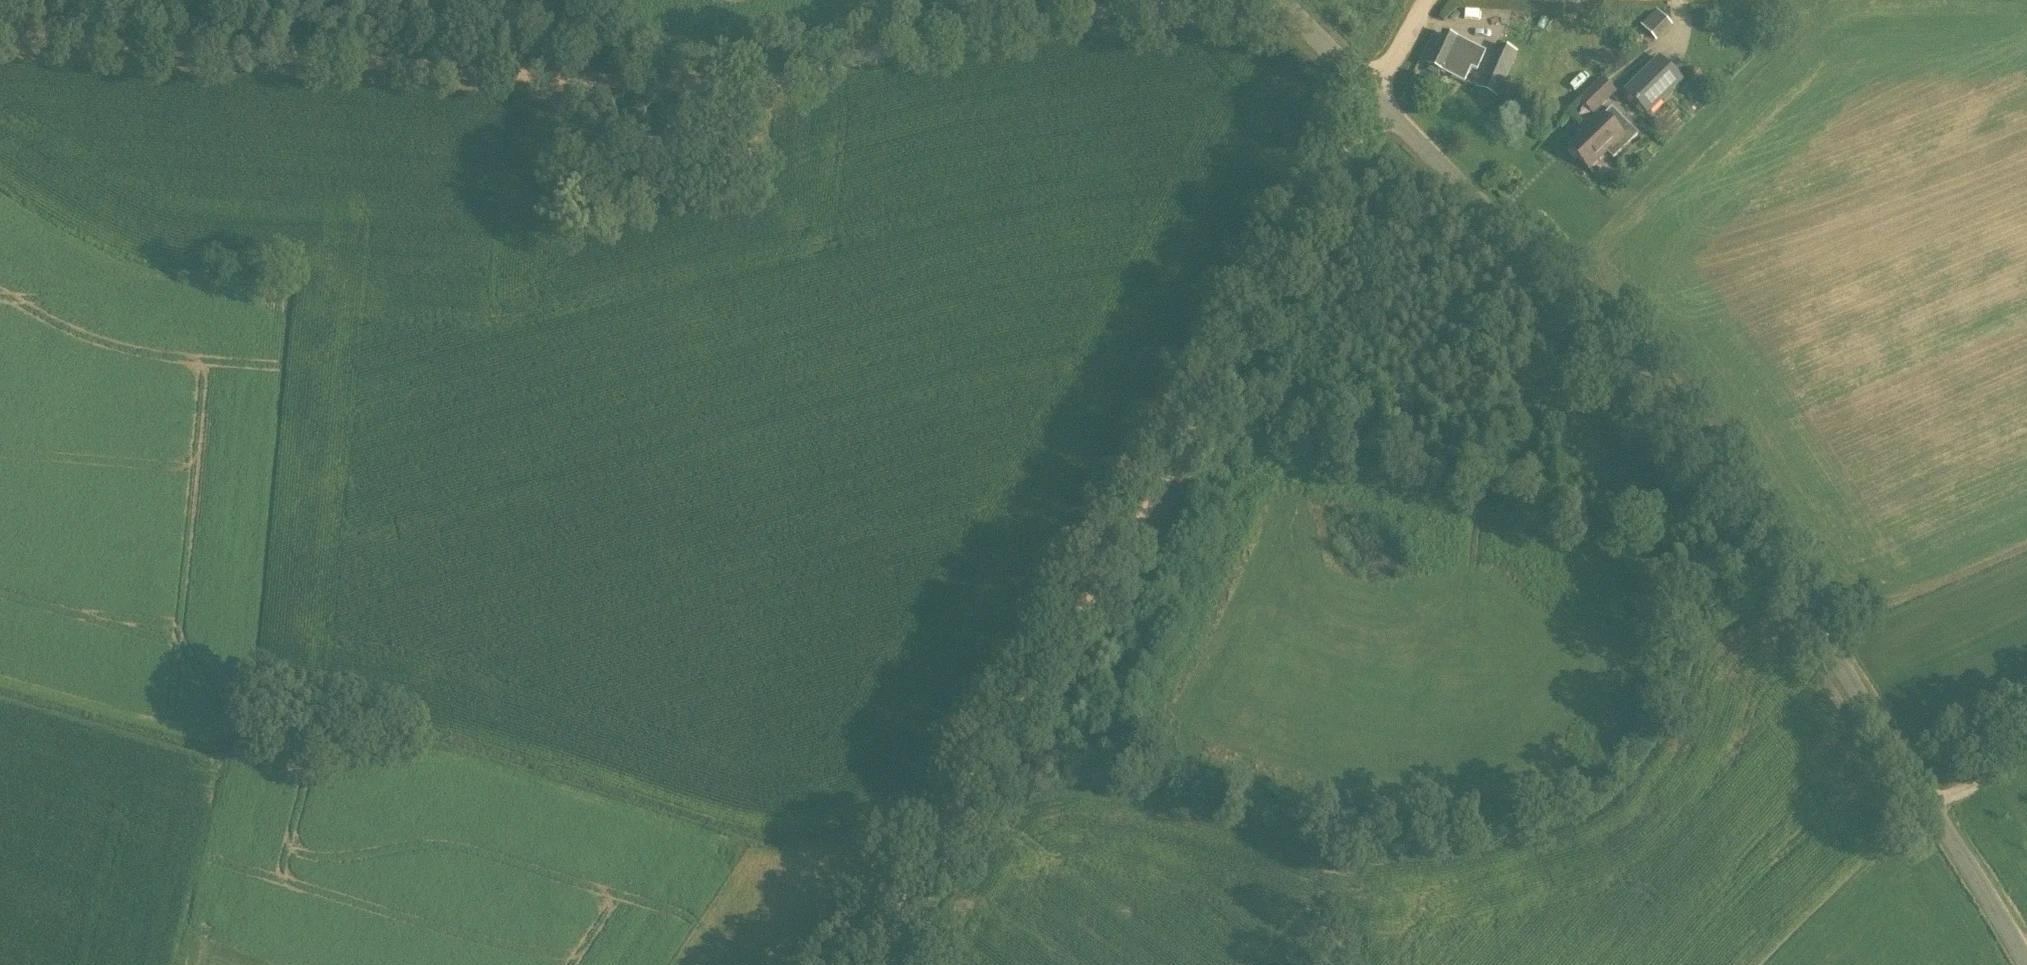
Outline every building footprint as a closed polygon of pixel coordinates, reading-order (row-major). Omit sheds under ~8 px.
[(1642,25),(1657,41),(1672,27),(1656,11),(1642,25)] [(1455,79),(1465,83),(1471,69),(1478,72),(1486,54),(1466,45),(1443,35),(1428,67),(1455,79)] [(1497,44),(1477,89),(1498,98),(1518,53),(1497,44)] [(1625,92),(1647,114),(1682,80),(1660,58),(1625,92)] [(1579,100),(1592,115),(1617,93),(1603,78),(1579,100)] [(1604,117),(1570,149),(1588,167),(1594,161),(1596,162),(1605,153),(1613,161),(1638,137),(1630,128),(1612,110),(1604,117)]
